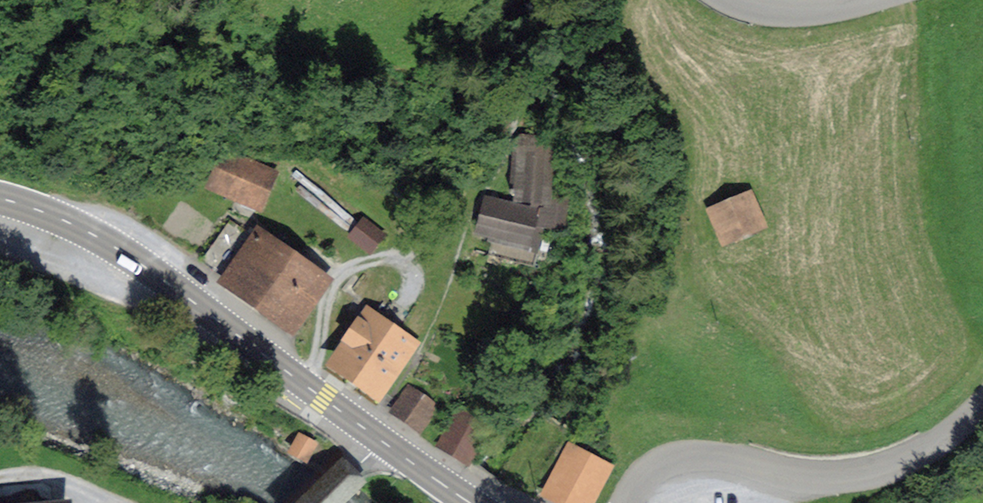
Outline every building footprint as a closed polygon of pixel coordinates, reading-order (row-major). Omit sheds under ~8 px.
[(567,199),(549,197),(553,139),(521,137),(516,200),(548,203),(547,214),(486,199),(478,232),(528,245),(529,240),(539,243),(543,227),(564,229),(567,199)] [(257,206),(272,172),(228,153),(213,187),(257,206)] [(721,239),(757,224),(746,199),(711,215),(721,239)] [(352,238),(370,252),(383,236),(366,221),(352,238)] [(229,240),(210,266),(292,325),(322,282),(261,239),(249,255),(229,240)] [(394,371),(413,344),(383,323),(387,317),(374,308),(336,361),(381,393),(395,372),(394,371)] [(422,429),(437,408),(408,388),(393,409),(422,429)] [(440,442),(471,461),(493,425),(462,406),(440,442)] [(309,464),(321,443),(300,430),(288,451),(309,464)] [(607,468),(572,449),(547,494),(564,502),(589,502),(607,468)]
